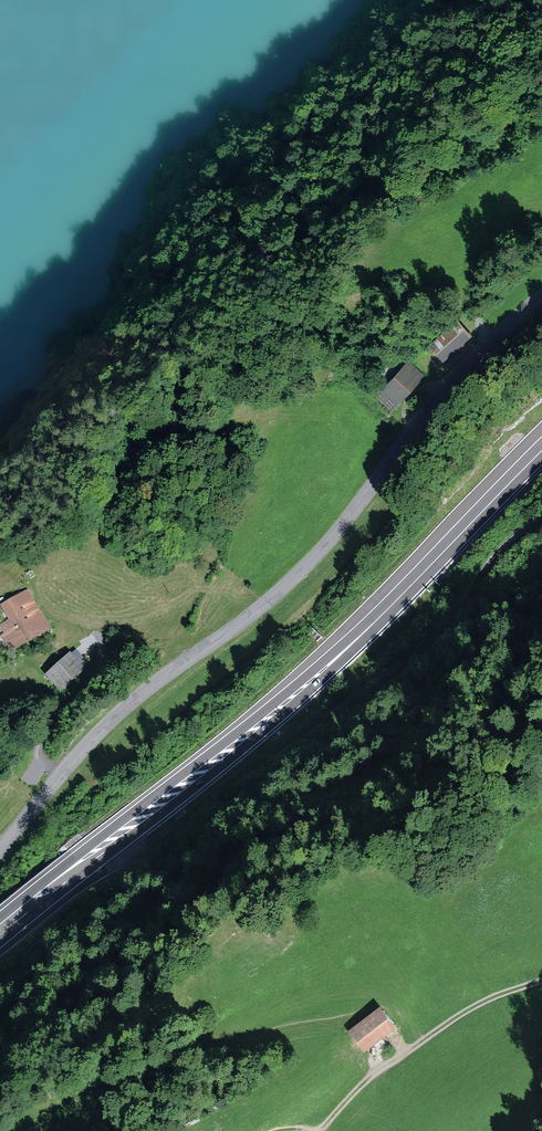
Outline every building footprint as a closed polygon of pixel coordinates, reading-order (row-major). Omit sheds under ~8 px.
[(447,357),(473,333),(463,321),(436,346),(447,357)] [(409,363),(382,392),(394,404),(421,374),(409,363)] [(15,647),(14,645),(46,626),(40,615),(37,617),(33,610),(27,613),(24,608),(32,604),(27,595),(3,608),(11,622),(2,627),(6,634),(3,637),(10,650),(15,647)] [(70,657),(49,675),(60,687),(81,669),(70,657)] [(365,1048),(382,1035),(385,1034),(387,1031),(390,1028),(378,1011),(352,1031),(365,1048)] [(46,1130),(60,1130),(61,1116),(47,1116),(46,1130)]
